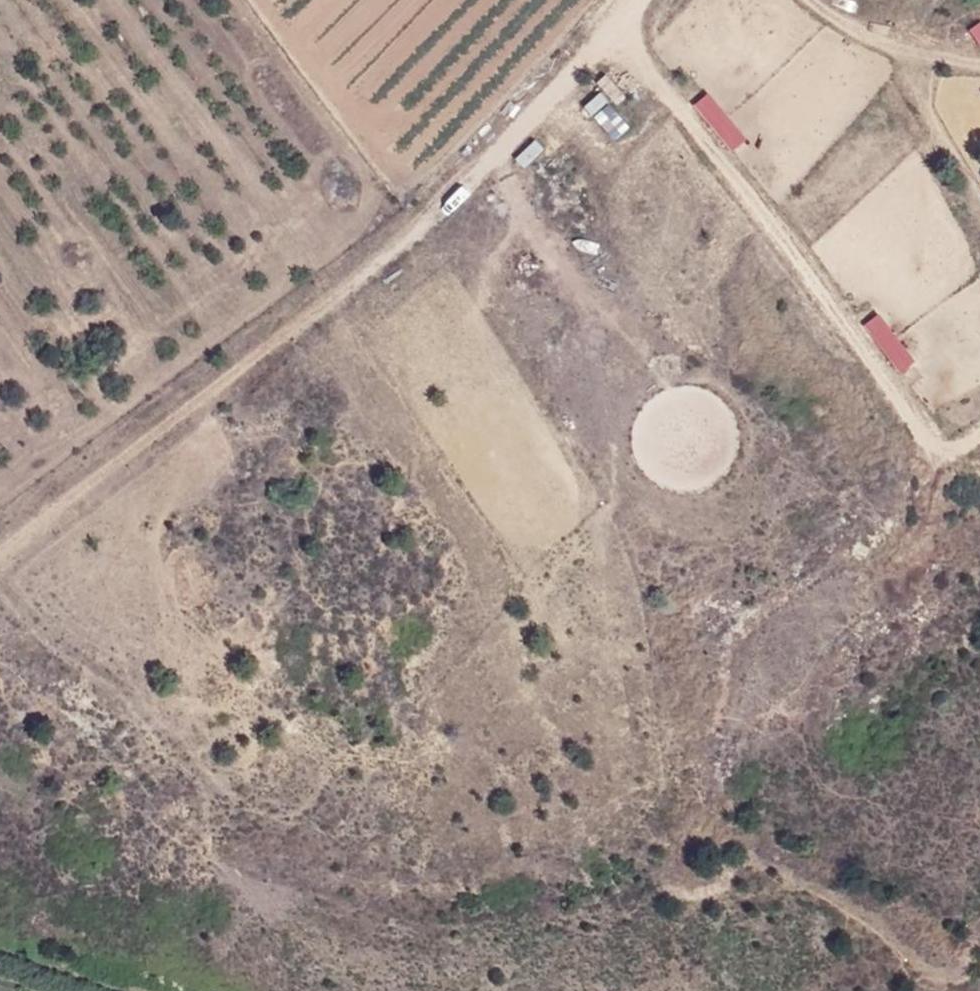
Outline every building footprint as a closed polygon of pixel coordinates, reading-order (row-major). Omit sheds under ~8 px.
[(698,104),(736,151),(750,139),(712,93),(698,104)] [(884,313),(869,323),(903,373),(918,363),(884,313)]
